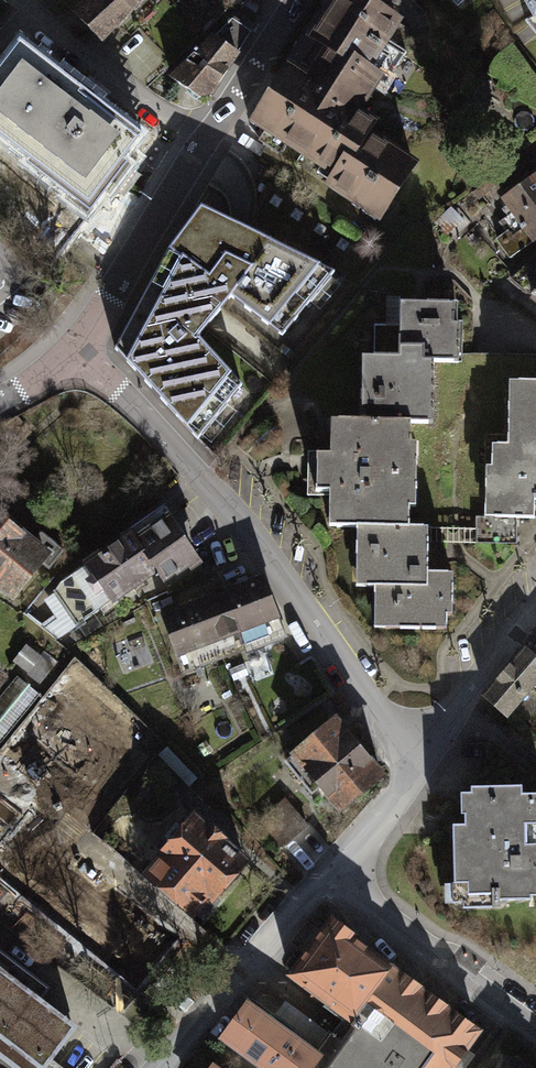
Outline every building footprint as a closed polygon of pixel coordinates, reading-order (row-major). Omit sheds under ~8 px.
[(84,4),(110,35),(153,0),(152,0),(89,0),(84,4)] [(287,67),(248,127),(322,175),(323,173),(332,178),(323,191),(380,227),(419,167),(372,136),(379,125),(362,115),(382,85),(385,87),(408,52),(394,43),(406,25),(367,0),(332,0),(305,41),(312,46),(300,65),(308,71),(304,78),(287,67)] [(457,13),(471,0),(445,0),(457,13)] [(531,19),(525,23),(535,37),(535,0),(521,0),(531,19)] [(210,95),(244,46),(214,25),(180,75),(210,95)] [(0,55),(0,136),(83,200),(136,131),(95,100),(14,38),(0,55)] [(499,202),(508,216),(497,224),(504,233),(494,240),(509,261),(531,246),(533,248),(535,246),(535,176),(499,202)] [(464,221),(451,208),(434,224),(447,237),(464,221)] [(114,355),(197,445),(241,391),(197,345),(232,304),(282,342),(334,277),(199,214),(166,257),(114,355)] [(509,281),(535,305),(535,256),(509,281)] [(399,300),(399,358),(424,358),(424,371),(434,372),(462,372),(463,323),(458,323),(458,301),(399,300)] [(361,367),(359,433),(410,434),(433,434),(434,372),(424,371),(424,358),(399,358),(399,368),(361,367)] [(477,544),(515,545),(516,526),(535,526),(535,509),(535,389),(509,389),(508,453),(493,452),(493,475),(487,475),(487,520),(477,520),(477,544)] [(329,540),(356,541),(409,541),(410,520),(416,520),(418,456),(410,455),(410,434),(359,433),(331,432),(330,469),(316,468),(316,503),(330,503),(329,540)] [(106,601),(200,567),(170,503),(78,555),(106,601)] [(2,596),(40,548),(0,516),(0,595),(2,596)] [(356,598),(374,598),(427,599),(427,584),(428,542),(409,541),(356,541),(356,598)] [(158,610),(174,653),(279,614),(262,570),(158,610)] [(427,599),(374,598),(373,638),(447,640),(448,626),(452,626),(453,585),(427,584),(427,599)] [(507,714),(531,686),(535,690),(535,650),(524,640),(481,690),(507,714)] [(55,665),(27,643),(13,660),(26,676),(39,686),(55,665)] [(10,673),(0,666),(0,686),(10,673)] [(16,675),(0,695),(0,742),(39,693),(16,675)] [(344,709),(299,746),(348,805),(393,768),(344,709)] [(520,847),(519,817),(519,816),(534,816),(534,808),(535,808),(535,792),(519,792),(519,784),(476,784),(477,796),(464,796),(464,814),(464,817),(465,823),(451,824),(452,915),(505,914),(505,898),(528,897),(527,889),(535,889),(535,872),(531,872),(531,847),(520,847)] [(281,847),(308,825),(284,796),(257,818),(281,847)] [(136,867),(190,914),(206,896),(210,899),(249,853),(191,803),(136,867)] [(492,1025),(336,914),(299,966),(368,1015),(342,1053),(334,1046),(318,1067),(461,1067),(492,1025)] [(0,942),(0,1051),(22,1067),(44,1067),(81,1020),(46,993),(54,983),(0,942)] [(221,1033),(267,1067),(318,1067),(334,1046),(255,987),(221,1033)] [(508,1050),(495,1067),(532,1067),(508,1050)] [(211,1059),(205,1067),(223,1067),(211,1059)]
